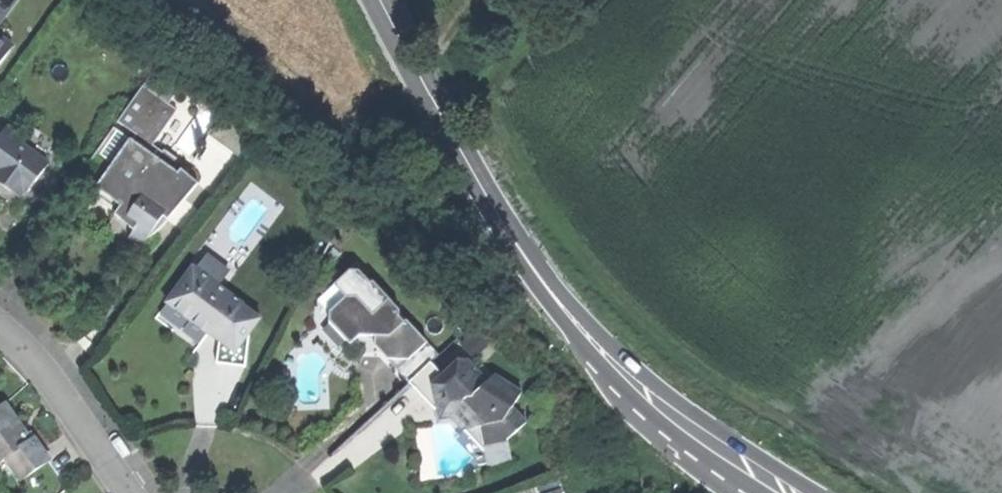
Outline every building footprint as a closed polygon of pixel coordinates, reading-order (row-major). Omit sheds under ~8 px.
[(14,0),(0,0),(0,19),(14,0)] [(12,45),(0,36),(0,61),(12,45)] [(142,87),(116,121),(136,136),(131,142),(129,140),(109,167),(119,175),(107,191),(109,198),(119,207),(113,215),(117,218),(120,215),(125,220),(130,225),(127,229),(132,232),(127,239),(140,247),(145,236),(148,238),(166,222),(162,218),(172,205),(166,202),(182,178),(156,158),(160,151),(151,146),(176,111),(142,87)] [(0,135),(0,185),(5,189),(17,197),(22,191),(26,194),(47,164),(17,142),(21,137),(6,127),(0,135)] [(245,369),(249,333),(260,319),(191,269),(166,304),(208,335),(211,331),(218,336),(214,365),(228,366),(245,369)] [(337,334),(350,347),(360,337),(374,338),(374,348),(397,372),(426,344),(405,322),(403,324),(398,319),(399,312),(371,284),(356,298),(346,298),(327,316),(327,323),(337,334)] [(429,364),(408,385),(433,410),(438,407),(453,422),(463,432),(478,429),(484,456),(509,450),(506,443),(526,425),(511,410),(519,394),(494,378),(492,379),(487,384),(475,371),(471,375),(458,362),(442,377),(429,364)] [(481,367),(475,371),(487,384),(492,379),(481,367)] [(7,459),(19,480),(47,464),(33,438),(26,442),(21,432),(24,431),(16,417),(7,402),(0,406),(0,462),(7,459)] [(437,426),(453,422),(438,407),(433,410),(435,418),(437,426)] [(512,466),(509,450),(484,456),(487,471),(512,466)]
